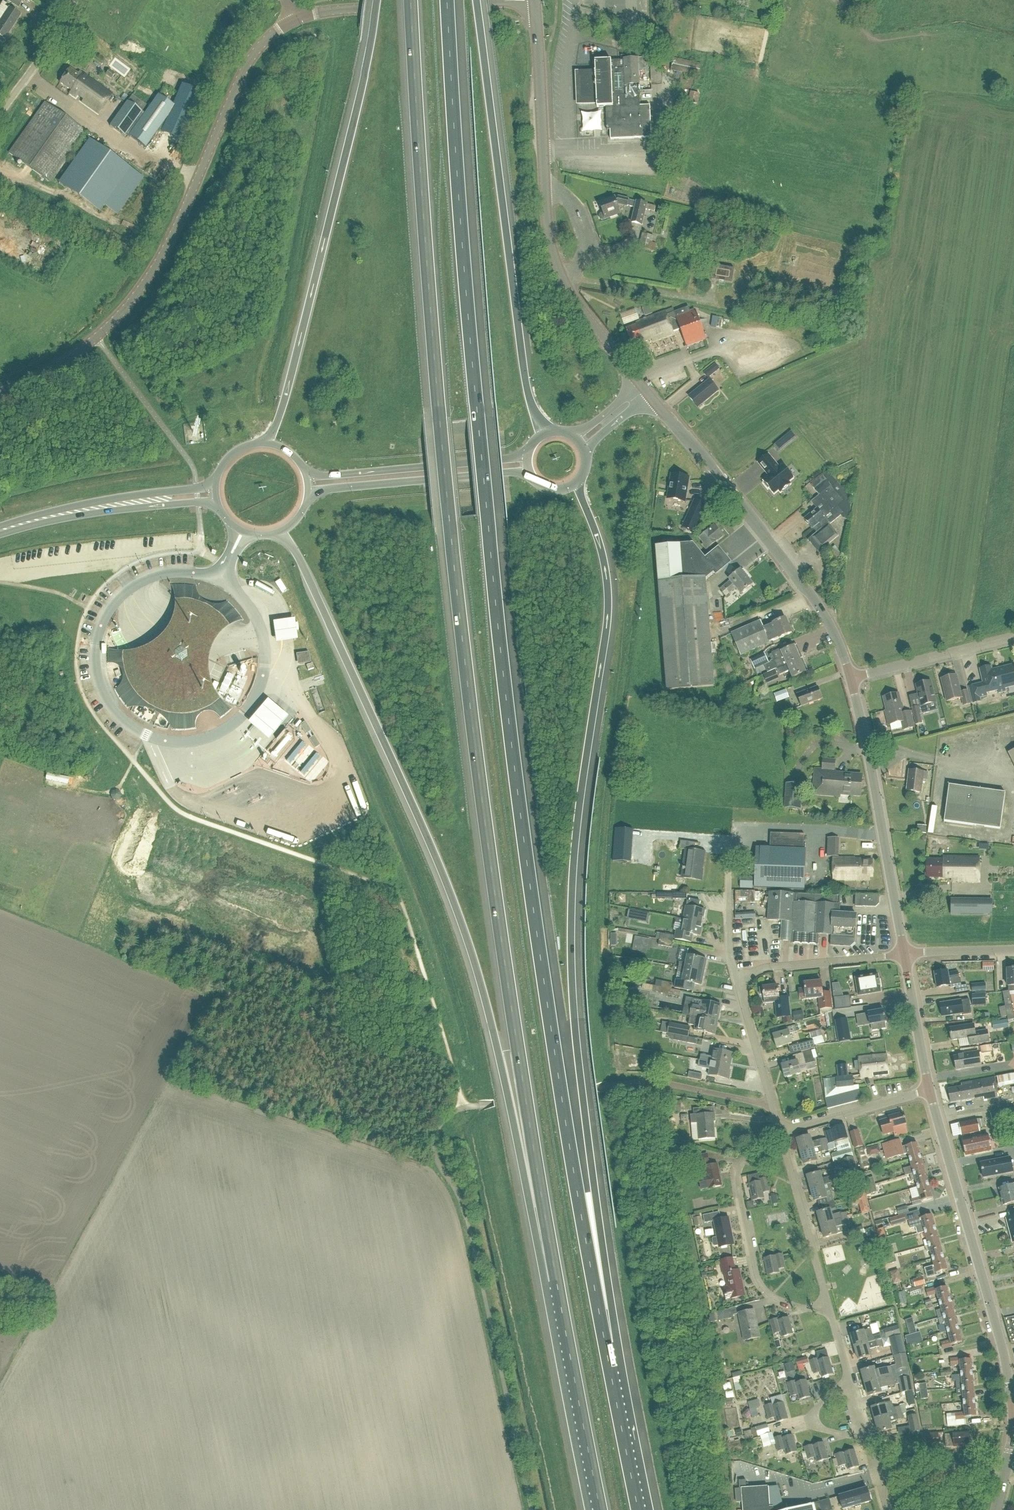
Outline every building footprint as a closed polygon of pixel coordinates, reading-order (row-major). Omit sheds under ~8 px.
[(24,0),(0,0),(7,4),(8,2),(19,8),(24,0)] [(5,15),(0,21),(0,37),(5,40),(21,16),(9,8),(5,15)] [(595,62),(596,71),(577,72),(577,73),(579,73),(580,100),(597,99),(597,108),(606,108),(607,131),(610,131),(610,140),(651,139),(650,107),(641,108),(640,91),(641,91),(640,88),(639,59),(624,60),(624,61),(611,61),(595,62)] [(674,59),(671,71),(682,74),(693,77),(699,78),(702,65),(674,59)] [(103,109),(112,95),(79,72),(78,74),(70,69),(60,83),(71,91),(69,94),(76,99),(78,96),(83,100),(82,102),(99,115),(103,109)] [(173,106),(162,132),(180,140),(200,94),(182,86),(173,106)] [(133,95),(116,118),(110,126),(125,137),(127,134),(141,114),(147,105),(133,95)] [(158,95),(129,137),(145,149),(158,130),(162,132),(173,106),(158,95)] [(9,154),(50,183),(86,132),(45,103),(9,154)] [(591,113),(584,114),(585,134),(605,133),(604,112),(597,112),(597,108),(591,108),(591,113)] [(99,132),(96,136),(103,141),(106,138),(99,132)] [(143,179),(89,142),(58,186),(99,214),(103,207),(117,217),(143,179)] [(619,204),(627,206),(636,208),(633,222),(631,222),(631,223),(643,225),(641,224),(645,210),(655,212),(656,207),(619,198),(601,204),(604,213),(602,214),(601,215),(600,216),(600,217),(601,219),(603,220),(605,220),(618,216),(617,215),(620,214),(617,205),(619,204)] [(643,234),(639,248),(655,252),(656,244),(652,243),(654,237),(643,234)] [(712,280),(718,281),(732,284),(735,269),(714,266),(712,280)] [(637,325),(627,329),(633,346),(652,339),(653,342),(674,334),(674,332),(681,330),(687,346),(706,339),(696,311),(691,313),(689,308),(667,316),(666,312),(640,321),(641,322),(636,323),(637,325)] [(715,365),(704,374),(708,378),(719,370),(715,365)] [(710,380),(690,397),(699,408),(719,391),(710,380)] [(780,469),(769,455),(759,464),(767,474),(768,473),(770,476),(764,481),(765,482),(763,484),(768,489),(769,488),(774,494),(779,491),(781,493),(791,485),(789,482),(793,479),(783,466),(780,469)] [(814,529),(818,534),(813,538),(823,550),(840,536),(831,525),(841,516),(843,519),(850,518),(850,498),(829,472),(823,475),(811,485),(819,496),(811,502),(817,509),(805,519),(813,530),(814,529)] [(685,502),(689,478),(685,477),(685,476),(676,474),(676,475),(672,475),(667,499),(685,502)] [(695,533),(707,506),(695,500),(682,527),(695,533)] [(715,525),(699,538),(704,544),(702,545),(707,551),(725,536),(715,525)] [(724,569),(731,563),(720,549),(707,559),(695,543),(658,546),(660,582),(669,689),(715,685),(707,585),(708,585),(707,580),(722,568),(724,569)] [(741,594),(754,585),(748,578),(750,577),(744,569),(742,571),(741,570),(729,580),(731,581),(720,590),(726,597),(737,589),(741,594)] [(280,580),(275,583),(281,593),(287,590),(280,580)] [(117,687),(115,688),(120,699),(127,708),(134,707),(140,707),(147,709),(153,711),(157,713),(159,714),(164,719),(168,724),(172,729),(183,730),(194,728),(194,726),(194,724),(195,721),(196,719),(197,717),(198,716),(200,714),(202,713),(204,712),(206,712),(208,711),(211,712),(213,712),(215,713),(217,715),(219,716),(220,718),(232,709),(225,704),(219,699),(214,692),(210,685),(208,677),(206,669),(207,660),(209,652),(212,645),(216,638),(222,631),(228,626),(236,622),(243,620),(236,609),(227,600),(224,602),(221,604),(218,604),(215,605),(211,604),(208,604),(205,602),(202,600),(200,598),(198,595),(197,592),(196,589),(195,586),(184,584),(171,584),(173,592),(174,600),(174,608),(172,617),(169,624),(165,631),(160,637),(153,643),(146,647),(139,650),(131,651),(122,651),(114,650),(106,648),(106,663),(109,663),(111,663),(113,664),(115,665),(117,666),(119,668),(120,669),(121,671),(122,673),(122,676),(122,678),(122,680),(121,682),(120,684),(118,686),(117,687)] [(719,611),(722,625),(728,624),(725,610),(719,611)] [(295,631),(294,622),(293,616),(290,617),(279,618),(271,620),(274,641),(282,640),(293,639),(296,638),(296,637),(295,631)] [(741,656),(793,633),(786,618),(764,628),(761,621),(732,634),(741,656)] [(787,665),(803,658),(797,645),(795,646),(783,651),(782,649),(772,653),(775,660),(774,660),(777,669),(777,670),(788,665),(787,665)] [(310,663),(308,653),(296,654),(296,657),(297,657),(298,663),(299,663),(299,664),(310,663)] [(769,663),(764,653),(750,660),(755,669),(769,663)] [(809,671),(803,658),(787,665),(788,665),(777,670),(780,676),(790,671),(793,679),(806,673),(806,672),(809,671)] [(992,671),(991,667),(980,670),(984,684),(969,687),(973,703),(981,701),(980,698),(987,696),(987,694),(998,691),(999,693),(1006,691),(1005,689),(1013,687),(1013,665),(992,671)] [(971,704),(968,691),(961,693),(957,675),(942,679),(947,702),(962,698),(964,706),(971,704)] [(928,706),(936,704),(931,682),(916,686),(922,706),(912,709),(917,725),(923,723),(921,716),(930,713),(928,706)] [(802,707),(823,699),(818,687),(797,695),(802,707)] [(786,690),(774,694),(777,703),(789,698),(786,690)] [(914,728),(910,712),(904,714),(899,694),(883,698),(887,711),(885,712),(889,726),(901,723),(903,731),(914,728)] [(266,698),(247,721),(255,728),(267,738),(287,715),(275,705),(266,698)] [(304,721),(299,724),(305,733),(310,730),(304,721)] [(314,736),(309,739),(315,748),(320,746),(314,736)] [(816,771),(814,794),(840,796),(840,793),(860,794),(861,789),(862,783),(861,783),(861,778),(841,776),(840,777),(834,777),(835,762),(823,761),(822,771),(816,771)] [(927,781),(928,773),(909,771),(907,791),(922,793),(923,780),(927,781)] [(786,784),(784,808),(801,809),(803,785),(786,784)] [(1001,830),(1006,793),(950,785),(945,822),(1001,830)] [(116,801),(120,799),(122,797),(121,794),(120,793),(119,792),(116,791),(114,791),(112,791),(110,795),(112,799),(116,801)] [(783,799),(772,798),(771,808),(782,809),(783,799)] [(756,848),(755,888),(805,890),(806,849),(804,849),(805,834),(771,833),(770,848),(756,848)] [(631,863),(633,838),(615,837),(613,861),(631,863)] [(701,881),(704,853),(694,851),(695,844),(680,842),(679,850),(685,850),(683,863),(685,863),(683,878),(701,881)] [(926,876),(927,877),(927,878),(952,879),(952,881),(979,882),(979,858),(943,857),(943,860),(927,860),(927,872),(926,873),(926,876)] [(855,858),(833,858),(833,880),(860,880),(870,880),(870,877),(873,877),(873,860),(855,861),(855,858)] [(855,943),(856,915),(841,914),(842,898),(793,895),(793,894),(769,892),(768,920),(793,922),(792,933),(792,943),(818,945),(819,935),(831,935),(831,946),(851,947),(852,948),(852,947),(851,946),(854,944),(855,945),(856,944),(855,943)] [(856,895),(855,898),(855,907),(876,907),(879,904),(879,896),(856,895)] [(683,920),(703,923),(706,910),(699,909),(701,903),(700,903),(700,901),(691,899),(691,902),(688,901),(687,906),(686,906),(683,919),(683,920)] [(692,943),(693,935),(701,936),(703,923),(683,920),(683,919),(677,918),(676,923),(683,925),(682,932),(677,931),(675,940),(692,943)] [(660,933),(659,940),(673,942),(674,936),(660,933)] [(673,942),(659,940),(658,945),(672,948),(673,942)] [(687,956),(686,964),(680,962),(679,968),(704,972),(706,960),(687,956)] [(704,972),(679,968),(678,972),(684,973),(682,982),(701,985),(704,972)] [(1008,1016),(1008,1020),(1013,1019),(1013,1011),(1010,992),(1013,992),(1013,970),(1008,970),(1008,986),(1009,986),(1009,991),(1003,992),(1006,1007),(1008,1016)] [(934,973),(937,988),(950,986),(950,988),(962,986),(960,979),(959,979),(958,972),(948,973),(948,971),(934,973)] [(878,981),(877,975),(855,978),(858,996),(880,992),(879,985),(881,985),(880,980),(878,981)] [(662,981),(661,987),(661,988),(681,992),(682,985),(662,981)] [(819,1009),(820,1009),(820,1015),(832,1011),(832,1008),(832,1007),(830,992),(822,993),(821,981),(804,983),(805,989),(799,990),(800,1000),(818,998),(819,1009)] [(986,983),(971,984),(972,992),(987,991),(986,983)] [(680,997),(681,992),(661,988),(661,987),(654,986),(653,991),(660,993),(660,994),(680,997)] [(791,1016),(789,996),(780,997),(778,986),(764,988),(765,1003),(776,1002),(777,1017),(791,1016)] [(853,993),(845,994),(847,1006),(855,1005),(853,993)] [(986,993),(972,994),(973,1006),(987,1005),(986,993)] [(690,1016),(700,1018),(718,1022),(722,1005),(703,1001),(694,999),(693,1003),(690,1016)] [(972,1014),(970,1006),(969,1000),(961,1001),(961,1000),(940,1004),(942,1017),(963,1014),(963,1016),(972,1014)] [(858,1024),(861,1023),(869,1022),(870,1025),(871,1025),(872,1031),(886,1029),(885,1023),(886,1022),(884,1011),(868,1013),(868,1014),(860,1016),(857,1016),(858,1024)] [(716,1035),(718,1022),(700,1018),(690,1016),(689,1024),(695,1026),(695,1031),(698,1031),(716,1035)] [(847,1020),(836,1021),(839,1042),(850,1040),(847,1020)] [(1009,1032),(1008,1020),(997,1021),(999,1029),(1001,1029),(1002,1033),(1009,1032)] [(666,1033),(688,1037),(690,1027),(663,1022),(662,1032),(666,1033)] [(969,1038),(970,1046),(989,1043),(988,1031),(975,1033),(974,1025),(949,1029),(951,1041),(969,1038)] [(773,1035),(777,1048),(793,1044),(790,1034),(798,1032),(796,1026),(781,1030),(781,1033),(780,1034),(779,1028),(774,1030),(775,1035),(773,1035)] [(697,1039),(688,1037),(666,1033),(665,1038),(669,1038),(669,1039),(696,1044),(697,1039)] [(813,1041),(799,1044),(801,1052),(815,1048),(815,1046),(825,1043),(823,1036),(813,1039),(813,1041)] [(984,1054),(995,1053),(994,1045),(983,1046),(984,1054)] [(997,1053),(1003,1051),(1001,1045),(995,1047),(997,1053)] [(711,1062),(730,1066),(733,1053),(714,1049),(712,1057),(701,1055),(700,1060),(711,1062)] [(802,1074),(802,1073),(817,1068),(812,1051),(793,1056),(795,1062),(782,1065),(786,1078),(802,1074)] [(962,1056),(954,1057),(956,1071),(973,1068),(973,1066),(981,1064),(979,1052),(962,1054),(962,1056)] [(887,1055),(859,1058),(861,1078),(889,1075),(887,1055)] [(727,1079),(730,1066),(711,1062),(708,1075),(727,1079)] [(689,1072),(688,1078),(701,1081),(703,1075),(689,1072)] [(998,1077),(999,1087),(1013,1085),(1013,1074),(998,1077)] [(853,1076),(836,1078),(837,1089),(854,1087),(853,1076)] [(961,1084),(962,1087),(949,1090),(951,1104),(984,1098),(984,1100),(998,1097),(995,1078),(961,1084)] [(856,1102),(862,1101),(859,1090),(853,1092),(856,1102)] [(856,1102),(853,1092),(848,1093),(850,1104),(856,1102)] [(850,1104),(848,1093),(842,1094),(845,1105),(850,1104)] [(845,1105),(842,1094),(836,1096),(839,1106),(845,1105)] [(839,1106),(836,1096),(831,1097),(833,1108),(839,1106)] [(833,1108),(831,1097),(825,1099),(828,1109),(833,1108)] [(716,1122),(715,1113),(694,1115),(695,1124),(697,1124),(699,1140),(715,1138),(714,1122),(716,1122)] [(889,1117),(889,1119),(880,1121),(883,1135),(893,1132),(892,1128),(906,1124),(903,1113),(889,1117)] [(985,1128),(983,1119),(959,1124),(962,1135),(979,1131),(979,1129),(985,1128)] [(845,1124),(831,1128),(835,1142),(848,1138),(845,1124)] [(858,1131),(850,1133),(855,1148),(863,1146),(858,1131)] [(962,1141),(966,1156),(991,1151),(988,1135),(962,1141)] [(800,1152),(828,1145),(827,1139),(812,1143),(810,1136),(797,1140),(800,1152)] [(836,1142),(838,1152),(833,1153),(836,1162),(842,1161),(854,1157),(849,1139),(836,1142)] [(909,1160),(921,1157),(917,1143),(906,1146),(905,1144),(902,1145),(901,1139),(882,1144),(887,1160),(908,1154),(909,1160)] [(830,1150),(828,1145),(800,1152),(804,1165),(817,1161),(815,1154),(830,1150)] [(871,1150),(874,1157),(883,1154),(881,1147),(871,1150)] [(690,1168),(710,1164),(707,1149),(687,1153),(690,1168)] [(858,1174),(854,1157),(842,1161),(845,1173),(822,1180),(820,1173),(807,1177),(811,1189),(841,1181),(841,1180),(854,1177),(854,1176),(858,1174)] [(925,1171),(921,1157),(909,1160),(911,1167),(903,1169),(905,1176),(910,1174),(913,1174),(925,1171)] [(1010,1158),(981,1163),(983,1178),(1013,1173),(1010,1158)] [(722,1186),(718,1165),(705,1167),(706,1173),(702,1174),(702,1177),(699,1178),(701,1190),(722,1186)] [(913,1174),(910,1174),(912,1181),(915,1180),(917,1188),(928,1185),(925,1171),(913,1174)] [(761,1181),(750,1183),(753,1201),(765,1198),(764,1193),(770,1192),(767,1177),(760,1179),(761,1181)] [(863,1180),(865,1187),(875,1184),(873,1177),(863,1180)] [(842,1185),(841,1181),(811,1189),(814,1202),(826,1198),(827,1203),(834,1201),(831,1189),(840,1187),(840,1186),(842,1185)] [(878,1192),(875,1184),(865,1187),(867,1195),(878,1192)] [(932,1198),(928,1185),(917,1188),(920,1197),(911,1199),(913,1206),(922,1203),(921,1201),(932,1198)] [(1001,1197),(1013,1194),(1013,1185),(999,1189),(1001,1197)] [(766,1197),(768,1205),(780,1202),(778,1194),(766,1197)] [(1001,1197),(1003,1206),(1013,1203),(1013,1194),(1001,1197)] [(821,1226),(849,1218),(847,1212),(832,1216),(830,1210),(836,1208),(834,1202),(827,1204),(829,1210),(817,1214),(821,1226)] [(897,1209),(899,1216),(909,1213),(907,1206),(897,1209)] [(714,1221),(717,1238),(714,1238),(713,1240),(714,1245),(715,1246),(719,1245),(719,1248),(734,1245),(728,1218),(721,1219),(719,1212),(703,1216),(705,1223),(714,1221)] [(906,1221),(904,1215),(892,1218),(893,1225),(906,1221)] [(924,1232),(935,1229),(932,1215),(921,1218),(920,1216),(908,1220),(910,1226),(922,1222),(924,1232)] [(849,1218),(821,1226),(824,1238),(837,1235),(835,1228),(850,1223),(849,1218)] [(863,1226),(848,1230),(850,1237),(865,1233),(866,1237),(871,1235),(874,1232),(873,1228),(864,1230),(863,1226)] [(886,1228),(880,1230),(881,1236),(888,1234),(886,1228)] [(939,1243),(935,1229),(924,1232),(928,1246),(939,1243)] [(939,1243),(928,1246),(932,1259),(943,1256),(939,1243)] [(886,1249),(888,1257),(895,1255),(892,1247),(886,1249)] [(768,1275),(780,1273),(779,1269),(786,1268),(783,1253),(776,1255),(765,1258),(768,1275)] [(895,1255),(888,1257),(885,1258),(887,1265),(896,1262),(895,1255)] [(947,1270),(943,1256),(932,1259),(935,1269),(926,1271),(928,1278),(937,1275),(936,1273),(947,1270)] [(728,1300),(745,1296),(740,1270),(736,1271),(733,1258),(721,1261),(724,1274),(725,1274),(728,1287),(725,1287),(728,1300)] [(907,1290),(925,1284),(923,1276),(913,1279),(913,1280),(905,1283),(907,1290)] [(937,1294),(939,1304),(951,1301),(947,1287),(936,1290),(935,1288),(926,1291),(928,1297),(937,1294)] [(939,1304),(941,1310),(937,1311),(939,1319),(954,1314),(951,1301),(939,1304)] [(713,1311),(716,1322),(734,1318),(733,1315),(737,1314),(736,1307),(713,1311)] [(759,1337),(753,1310),(738,1313),(744,1340),(759,1337)] [(945,1324),(947,1331),(958,1328),(954,1314),(939,1319),(941,1325),(945,1324)] [(771,1320),(775,1334),(781,1332),(783,1337),(794,1334),(789,1317),(778,1320),(777,1318),(771,1320)] [(905,1320),(907,1328),(915,1326),(912,1318),(905,1320)] [(917,1333),(915,1326),(907,1328),(910,1335),(917,1333)] [(962,1342),(958,1328),(947,1331),(950,1341),(941,1344),(942,1349),(952,1347),(951,1345),(962,1342)] [(855,1347),(882,1340),(880,1334),(866,1338),(864,1331),(851,1335),(855,1347)] [(887,1338),(882,1340),(884,1348),(891,1346),(893,1355),(905,1352),(900,1335),(887,1339),(887,1338)] [(858,1360),(871,1356),(869,1349),(883,1345),(882,1340),(855,1347),(858,1360)] [(830,1352),(833,1360),(842,1357),(839,1349),(830,1352)] [(905,1353),(894,1356),(897,1370),(908,1367),(905,1353)] [(821,1372),(823,1377),(834,1374),(829,1357),(818,1360),(817,1358),(811,1360),(815,1374),(821,1372)] [(961,1374),(973,1373),(972,1359),(960,1360),(960,1358),(951,1359),(952,1365),(960,1364),(961,1374)] [(807,1365),(811,1364),(810,1360),(799,1362),(801,1373),(808,1371),(807,1365)] [(893,1376),(891,1368),(876,1372),(875,1368),(862,1372),(865,1384),(893,1376)] [(893,1376),(865,1384),(869,1396),(881,1393),(880,1389),(896,1385),(895,1384),(899,1383),(901,1394),(912,1391),(908,1372),(893,1376)] [(958,1383),(958,1389),(974,1387),(973,1373),(961,1374),(962,1382),(958,1383)] [(788,1382),(792,1396),(799,1395),(800,1400),(811,1397),(807,1380),(795,1383),(795,1380),(788,1382)] [(915,1385),(916,1392),(928,1390),(926,1380),(920,1381),(920,1384),(915,1385)] [(964,1396),(964,1403),(976,1402),(974,1387),(958,1389),(957,1389),(958,1396),(964,1396)] [(929,1398),(928,1390),(916,1392),(917,1400),(929,1398)] [(728,1393),(729,1401),(737,1399),(736,1392),(728,1393)] [(771,1399),(772,1403),(766,1405),(769,1419),(776,1417),(777,1422),(789,1419),(784,1402),(783,1402),(781,1396),(771,1399)] [(749,1411),(752,1422),(758,1420),(754,1409),(760,1407),(758,1400),(748,1402),(751,1410),(749,1411)] [(948,1426),(953,1425),(966,1424),(966,1417),(977,1416),(976,1402),(964,1403),(965,1412),(947,1414),(948,1426)] [(876,1421),(902,1413),(900,1408),(887,1412),(885,1405),(872,1408),(876,1421)] [(892,1430),(890,1423),(904,1419),(902,1413),(876,1421),(879,1433),(892,1430)] [(916,1415),(909,1417),(912,1432),(919,1431),(916,1415)] [(751,1429),(753,1438),(770,1433),(767,1424),(751,1429)] [(970,1445),(968,1432),(945,1435),(946,1448),(970,1445)] [(938,1433),(921,1435),(922,1447),(939,1445),(938,1433)] [(768,1447),(774,1445),(771,1434),(764,1436),(768,1447)] [(782,1436),(775,1438),(776,1443),(779,1452),(785,1450),(787,1455),(798,1452),(793,1434),(782,1438),(782,1436)] [(764,1438),(757,1440),(760,1448),(766,1446),(764,1438)] [(816,1457),(818,1462),(829,1459),(824,1442),(813,1445),(813,1444),(805,1447),(808,1459),(816,1457)] [(844,1452),(836,1454),(839,1467),(847,1464),(848,1469),(860,1466),(855,1450),(844,1453),(844,1452)] [(794,1466),(801,1464),(799,1457),(792,1459),(794,1466)] [(761,1468),(768,1467),(766,1459),(760,1460),(761,1468)] [(784,1504),(774,1506),(770,1504),(769,1486),(747,1487),(742,1488),(743,1496),(744,1509),(785,1509),(784,1504)] [(867,1488),(850,1493),(839,1496),(843,1509),(871,1502),(867,1488)] [(833,1509),(830,1499),(788,1509),(833,1509)]
